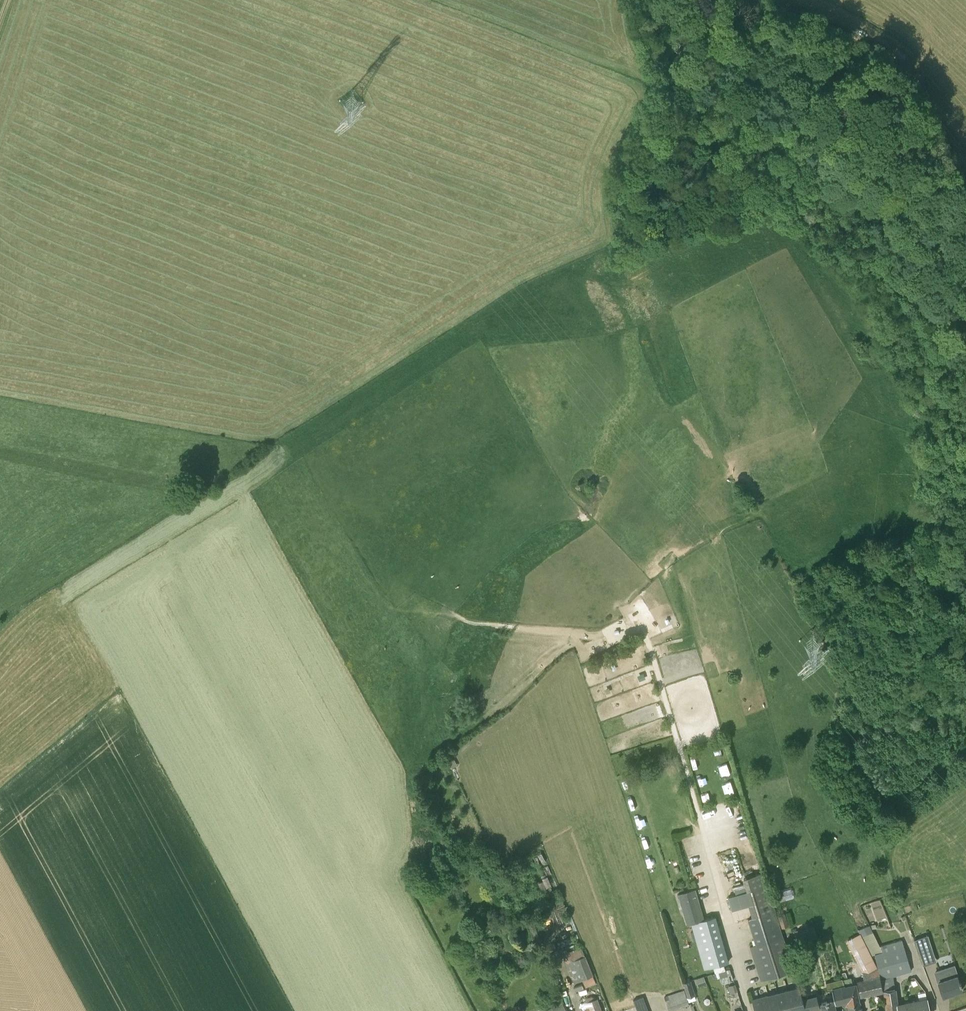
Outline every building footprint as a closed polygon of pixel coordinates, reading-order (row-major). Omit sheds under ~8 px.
[(453,772),(458,769),(453,758),(448,761),(453,772)] [(794,971),(792,965),(767,884),(763,872),(743,878),(755,917),(747,919),(755,945),(749,947),(760,981),(767,980),(794,971)] [(542,890),(553,886),(549,876),(538,880),(542,890)] [(657,892),(666,891),(664,881),(655,883),(657,892)] [(704,969),(728,962),(715,916),(704,919),(695,889),(678,894),(687,924),(691,923),(704,969)] [(779,901),(786,899),(783,891),(776,893),(779,901)] [(782,927),(789,925),(785,913),(778,916),(782,927)] [(858,930),(860,933),(869,951),(880,946),(871,929),(876,927),(875,924),(870,925),(869,924),(858,930)] [(860,996),(883,991),(880,980),(877,968),(871,956),(869,951),(860,933),(847,940),(863,973),(864,978),(856,980),(860,996)] [(929,936),(915,941),(923,965),(936,961),(929,936)] [(902,940),(880,946),(869,951),(871,956),(874,954),(878,968),(877,968),(880,980),(893,976),(911,971),(902,940)] [(581,947),(572,951),(562,955),(573,983),(582,979),(585,985),(595,981),(592,974),(593,974),(586,955),(584,955),(581,947)] [(954,966),(935,972),(943,996),(962,989),(960,984),(961,984),(960,981),(959,982),(957,975),(954,966)] [(730,968),(715,972),(717,978),(720,977),(722,984),(730,982),(728,975),(731,974),(730,968)] [(706,984),(703,976),(695,979),(698,987),(706,984)] [(898,1008),(898,1003),(893,976),(880,980),(883,991),(886,1010),(899,1010),(898,1008)] [(835,1004),(844,1002),(841,989),(845,988),(844,985),(842,978),(826,982),(827,989),(832,988),(833,988),(831,988),(834,999),(821,1002),(824,1010),(837,1010),(835,1004)] [(687,997),(695,994),(691,980),(683,983),(687,997)] [(730,993),(737,990),(735,983),(728,986),(730,993)] [(856,983),(844,985),(845,988),(841,989),(844,1002),(845,1006),(847,1006),(861,1003),(856,983)] [(799,987),(752,999),(755,1010),(805,1010),(812,1009),(813,1010),(821,1010),(817,995),(803,999),(799,987)] [(664,996),(669,1010),(689,1004),(684,990),(664,996)] [(633,1000),(637,1010),(648,1010),(642,996),(633,1000)] [(904,1002),(905,1006),(898,1008),(899,1010),(931,1010),(927,996),(919,998),(904,1002)] [(586,1010),(602,1010),(597,998),(584,1003),(585,1007),(586,1010)] [(562,1002),(544,1010),(567,1010),(562,1002)]
